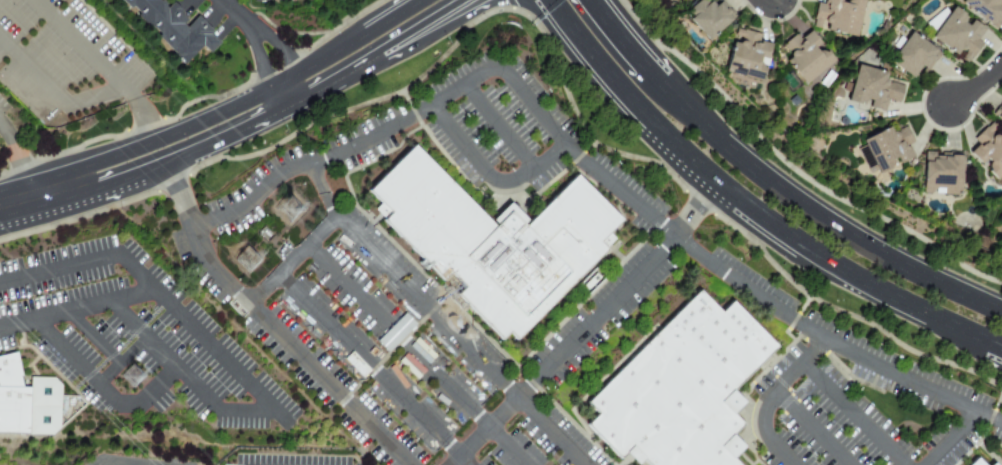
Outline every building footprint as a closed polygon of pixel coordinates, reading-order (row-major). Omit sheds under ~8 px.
[(131,10),(121,0),(159,0),(157,2),(160,5),(162,3),(166,7),(164,9),(167,12),(171,9),(176,14),(178,11),(183,16),(182,17),(186,22),(182,27),(187,32),(197,22),(201,27),(203,25),(213,34),(211,36),(220,45),(211,55),(203,47),(184,66),(177,58),(178,57),(159,39),(162,36),(154,28),(151,31),(139,18),(141,16),(133,8),(131,10)] [(713,7),(707,0),(699,0),(684,11),(706,40),(734,19),(721,1),(713,7)] [(853,0),(823,0),(822,4),(816,3),(811,28),(855,37),(862,2),(853,0)] [(996,29),(1001,19),(1001,7),(1001,0),(963,0),(959,5),(996,29)] [(930,39),(968,63),(980,43),(976,40),(983,28),(970,21),(967,25),(961,21),(965,15),(951,6),(930,39)] [(760,81),(764,65),(765,66),(771,44),(758,41),(760,34),(735,28),(724,72),(760,81)] [(802,85),(833,62),(809,31),(799,38),(795,34),(781,45),(790,56),(784,60),(802,85)] [(888,62),(911,79),(920,66),(926,71),(940,54),(910,32),(888,62)] [(903,85),(884,81),(886,73),(855,65),(847,99),(868,104),(867,108),(883,112),(885,100),(899,103),(903,85)] [(1001,122),(1001,104),(994,117),(1001,122)] [(995,181),(1001,174),(1001,134),(990,122),(972,140),(977,144),(968,153),(995,181)] [(876,174),(912,157),(907,145),(912,143),(905,127),(891,133),(888,127),(861,140),(876,174)] [(527,226),(579,174),(624,219),(602,241),(610,249),(520,339),(513,332),(505,339),(460,294),(467,286),(454,272),(446,280),(386,219),(393,212),(371,190),(416,144),(498,226),(513,211),(527,226)] [(922,194),(960,195),(962,154),(934,153),(934,152),(924,152),(922,194)] [(726,446),(745,464),(654,464),(636,447),(625,459),(591,424),(602,413),(591,402),(691,301),(702,312),(725,290),(781,346),(726,402),(748,424),(726,446)] [(56,434),(0,433),(0,356),(20,351),(26,376),(24,376),(27,387),(35,387),(35,377),(58,377),(65,385),(64,427),(56,434)] [(978,455),(968,464),(988,464),(978,455)]
